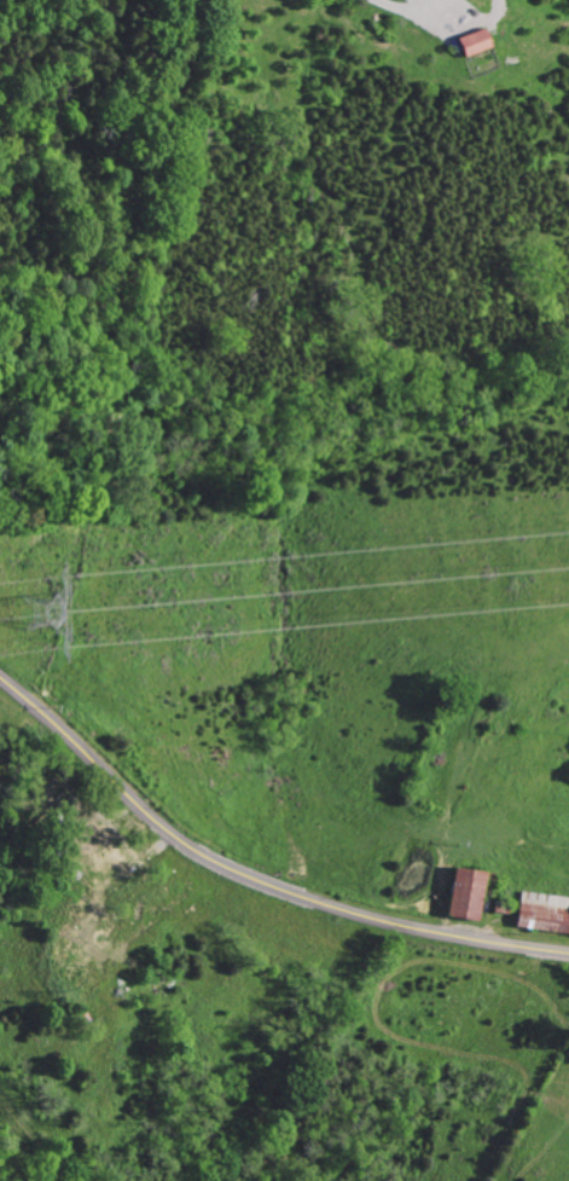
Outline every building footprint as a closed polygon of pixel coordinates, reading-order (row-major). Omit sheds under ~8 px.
[(488,50),(483,31),(455,39),(460,58),(488,50)] [(80,853),(96,873),(104,867),(88,847),(80,853)] [(444,916),(475,921),(483,873),(452,867),(444,916)] [(519,891),(514,919),(524,920),(523,928),(568,934),(568,912),(565,911),(567,898),(519,891)]
